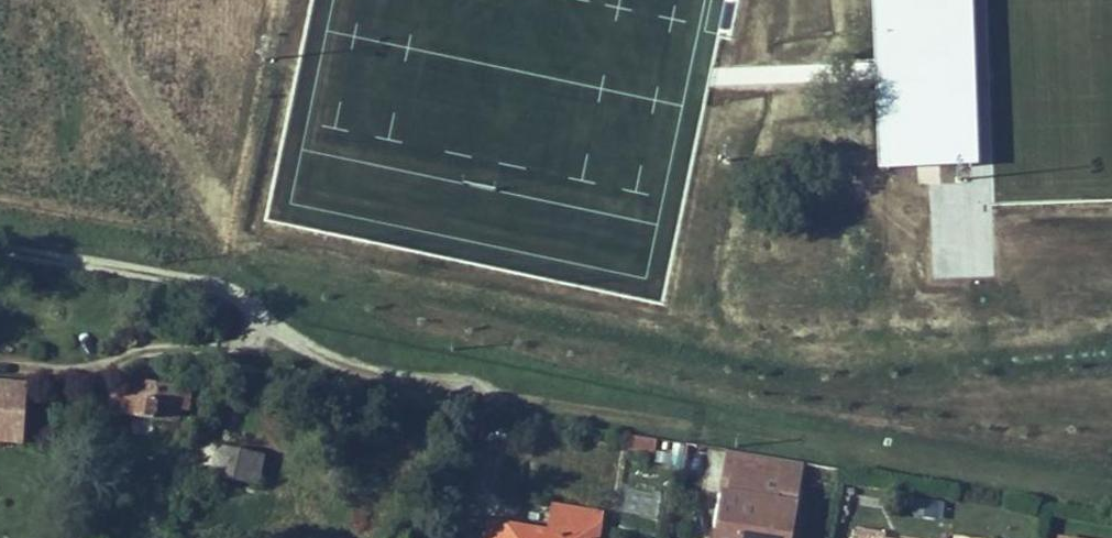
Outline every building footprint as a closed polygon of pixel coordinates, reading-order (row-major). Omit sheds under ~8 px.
[(877,170),(978,167),(973,0),(872,0),(877,170)] [(188,410),(191,387),(141,380),(139,397),(112,393),(109,412),(177,422),(178,409),(188,410)] [(28,388),(0,385),(0,441),(24,443),(28,388)] [(649,452),(651,439),(631,435),(629,450),(649,453),(649,452)] [(655,453),(657,440),(651,439),(649,452),(655,453)] [(257,482),(262,458),(221,449),(221,447),(201,443),(195,471),(215,476),(215,474),(216,471),(235,475),(235,478),(257,482)] [(682,468),(686,446),(674,444),(670,465),(682,468)] [(803,463),(736,452),(734,465),(745,467),(740,497),(729,495),(724,494),(717,537),(722,537),(772,537),(777,505),(795,508),(803,463)] [(740,497),(745,467),(734,465),(729,495),(740,497)] [(603,513),(555,505),(550,532),(489,522),(487,537),(598,537),(603,513)] [(796,508),(795,508),(777,505),(772,537),(791,537),(796,508)] [(886,534),(856,529),(854,537),(885,537),(886,534)]
